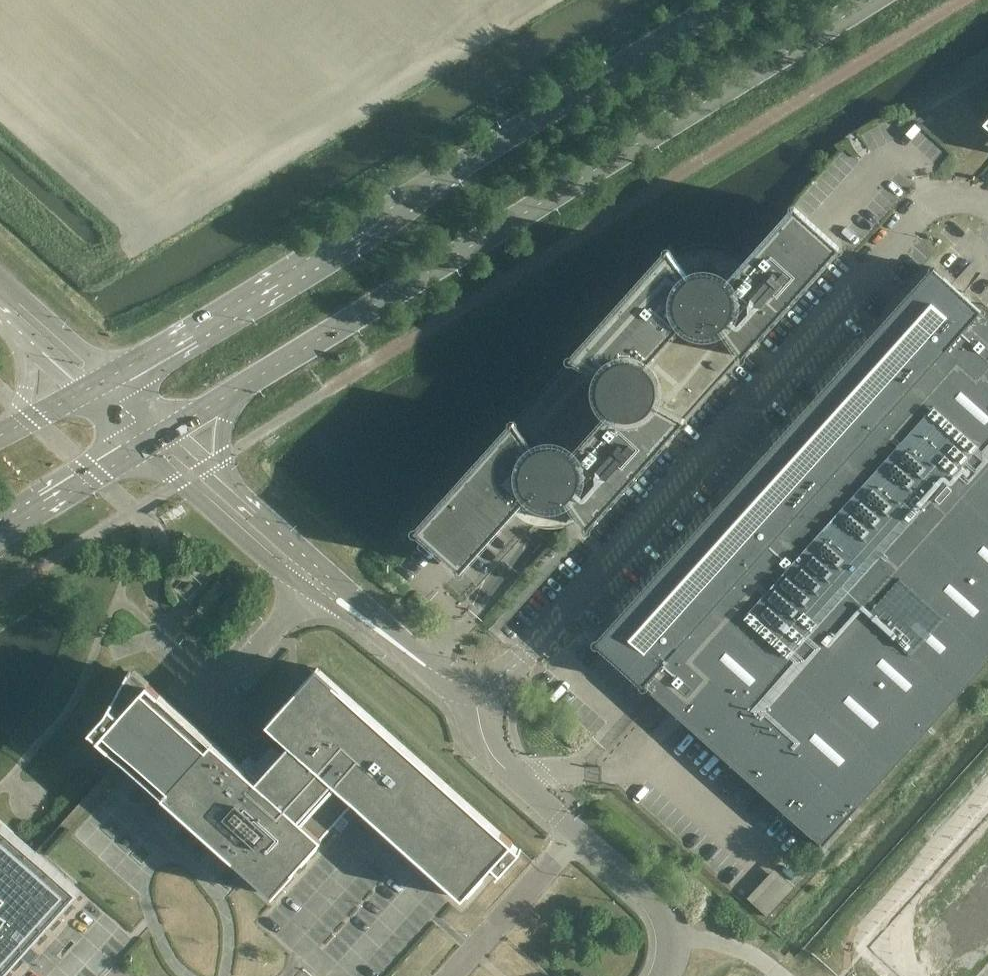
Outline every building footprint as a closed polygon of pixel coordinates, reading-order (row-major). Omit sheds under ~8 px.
[(668,247),(416,529),(450,559),(461,569),(529,494),(535,499),(543,502),(551,503),(559,502),(567,498),(579,515),(587,527),(839,246),(794,205),(726,280),(720,275),(712,271),(704,271),(696,272),(688,276),(668,247)] [(714,511),(940,714),(987,661),(987,315),(934,266),(714,511)] [(714,511),(597,641),(823,844),(940,714),(714,511)] [(513,842),(317,667),(303,683),(267,723),(290,743),(257,780),(162,695),(149,683),(143,689),(129,676),(131,673),(129,671),(107,712),(90,731),(120,758),(180,813),(243,869),(272,896),(322,840),(321,839),(333,825),(340,831),(349,822),(342,816),(354,802),(462,900),(492,866),(499,872),(496,875),(497,877),(521,850),(520,848),(519,849),(512,843),(513,842)] [(250,753),(243,761),(258,775),(276,754),(271,749),(260,762),(250,753)] [(272,896),(243,869),(180,813),(120,758),(36,852),(56,870),(5,926),(13,933),(4,944),(0,940),(0,975),(547,975),(549,974),(508,937),(484,916),(533,860),(521,850),(497,877),(496,875),(499,872),(492,866),(462,900),(354,802),(342,816),(349,822),(340,831),(333,825),(321,839),(322,840),(272,896)] [(4,944),(13,933),(5,926),(56,870),(36,852),(0,819),(0,940),(4,944)]
